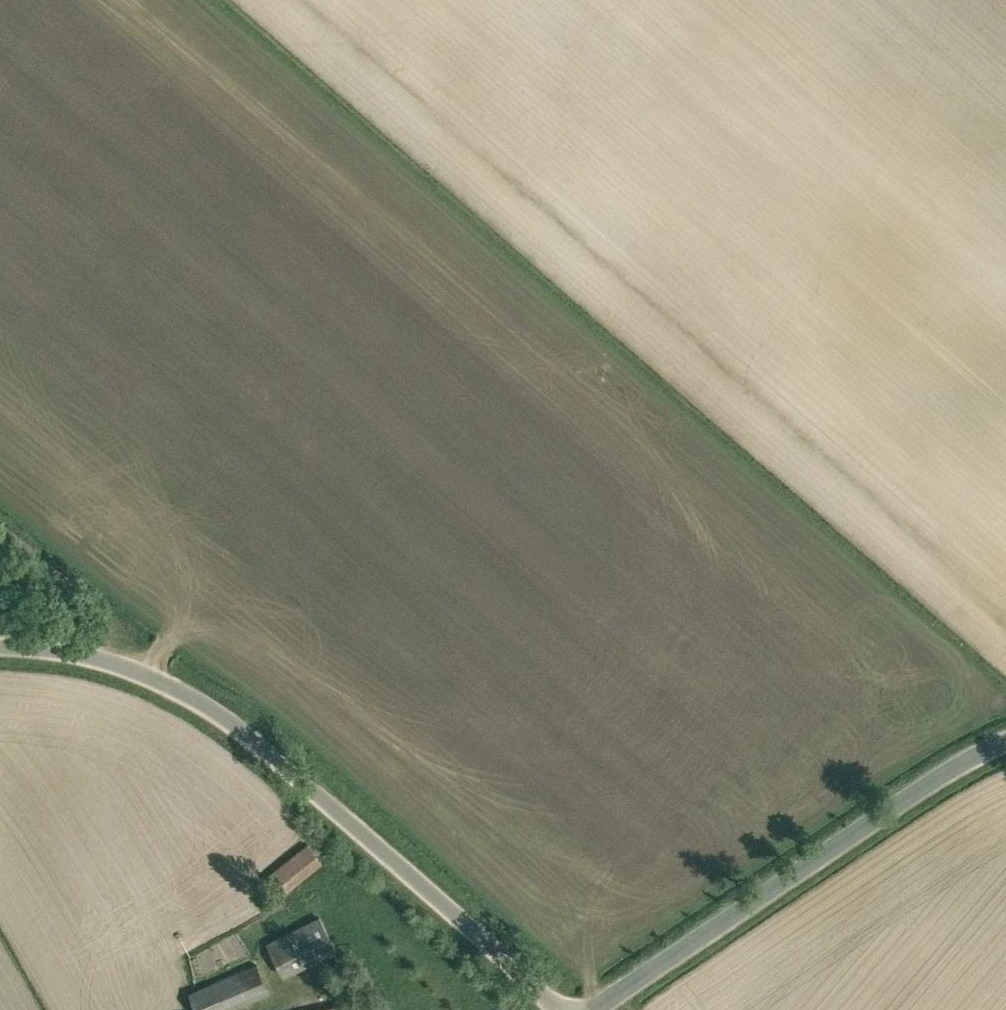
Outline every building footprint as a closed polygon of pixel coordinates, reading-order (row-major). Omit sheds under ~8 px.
[(308,846),(292,858),(292,857),(266,878),(280,897),(307,876),(306,874),(321,862),(308,846)] [(282,976),(313,961),(336,949),(320,916),(282,934),(286,942),(269,951),(282,976)] [(196,1009),(232,1009),(271,994),(258,963),(189,992),(196,1009)]
